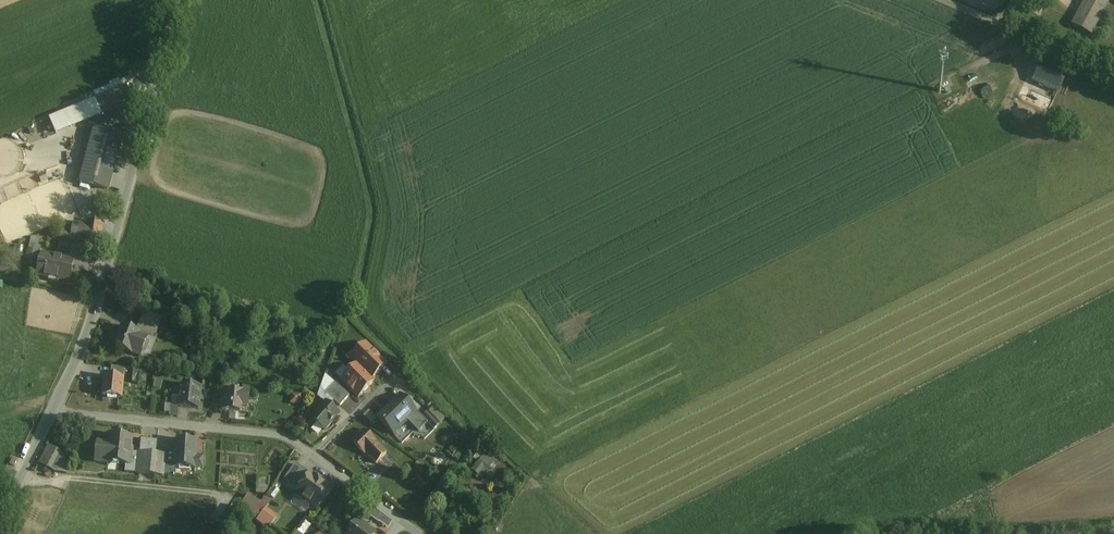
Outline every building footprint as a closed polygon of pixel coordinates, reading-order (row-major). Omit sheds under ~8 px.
[(1084,2),(1071,26),(1090,36),(1108,3),(1102,0),(1080,0),(1084,2)] [(1068,70),(1042,59),(1032,82),(1058,93),(1068,70)] [(127,88),(50,120),(56,136),(134,105),(127,88)] [(122,137),(94,130),(80,183),(107,190),(122,137)] [(103,223),(87,221),(86,225),(84,243),(100,246),(103,223)] [(86,225),(74,223),(71,241),(84,243),(86,225)] [(44,240),(36,238),(35,245),(29,244),(28,250),(38,253),(40,253),(41,247),(43,247),(44,240)] [(38,253),(28,250),(25,262),(35,264),(38,253)] [(73,262),(41,255),(37,275),(50,278),(49,282),(57,283),(58,280),(69,282),(73,262)] [(162,319),(144,311),(139,324),(157,332),(162,319)] [(157,332),(139,324),(136,332),(148,337),(148,338),(154,340),(157,332)] [(136,332),(122,327),(114,348),(132,355),(140,358),(148,338),(148,337),(136,332)] [(386,366),(365,345),(351,360),(357,366),(371,380),(386,366)] [(371,380),(357,366),(341,381),(358,398),(374,383),(371,380)] [(123,380),(105,378),(103,397),(121,399),(123,380)] [(349,397),(334,384),(325,394),(339,407),(349,397)] [(201,388),(181,386),(179,399),(178,407),(198,410),(201,388)] [(249,396),(224,393),(222,412),(240,414),(241,407),(247,407),(249,396)] [(300,405),(302,394),(291,393),(289,403),(300,405)] [(400,396),(377,419),(393,436),(416,413),(400,396)] [(325,403),(320,409),(315,423),(324,431),(339,415),(325,403)] [(439,426),(427,413),(421,419),(433,431),(439,426)] [(364,431),(352,444),(364,455),(365,454),(376,465),(386,455),(375,444),(376,443),(364,431)] [(457,434),(444,435),(444,443),(458,442),(457,434)] [(131,439),(111,437),(110,445),(98,444),(96,462),(126,466),(130,466),(131,456),(132,449),(130,449),(131,439)] [(141,440),(139,457),(137,475),(137,476),(153,477),(156,456),(157,442),(141,440)] [(196,443),(176,442),(175,452),(174,469),(196,470),(203,470),(203,458),(195,458),(196,443)] [(48,447),(39,465),(56,473),(64,455),(48,447)] [(175,452),(165,451),(164,456),(165,456),(163,476),(168,476),(168,474),(174,475),(174,469),(175,452)] [(469,467),(479,477),(495,461),(486,451),(469,467)] [(232,455),(232,463),(243,463),(243,455),(232,455)] [(131,456),(130,466),(126,466),(125,474),(137,475),(139,457),(131,456)] [(164,456),(156,456),(153,477),(162,478),(163,476),(165,456),(164,456)] [(418,463),(412,470),(419,476),(425,470),(418,463)] [(309,475),(295,465),(284,480),(298,491),(309,475)] [(332,490),(310,475),(309,475),(298,491),(295,494),(317,510),(332,490)] [(256,477),(257,492),(268,492),(267,476),(256,477)] [(248,494),(238,510),(250,518),(260,502),(248,494)] [(384,516),(371,506),(365,514),(379,524),(384,516)] [(266,508),(256,521),(268,530),(278,517),(266,508)] [(359,510),(348,524),(353,528),(357,522),(357,523),(364,513),(365,514),(359,510)] [(357,522),(353,528),(348,533),(373,533),(368,531),(367,528),(363,527),(357,523),(357,522)]
